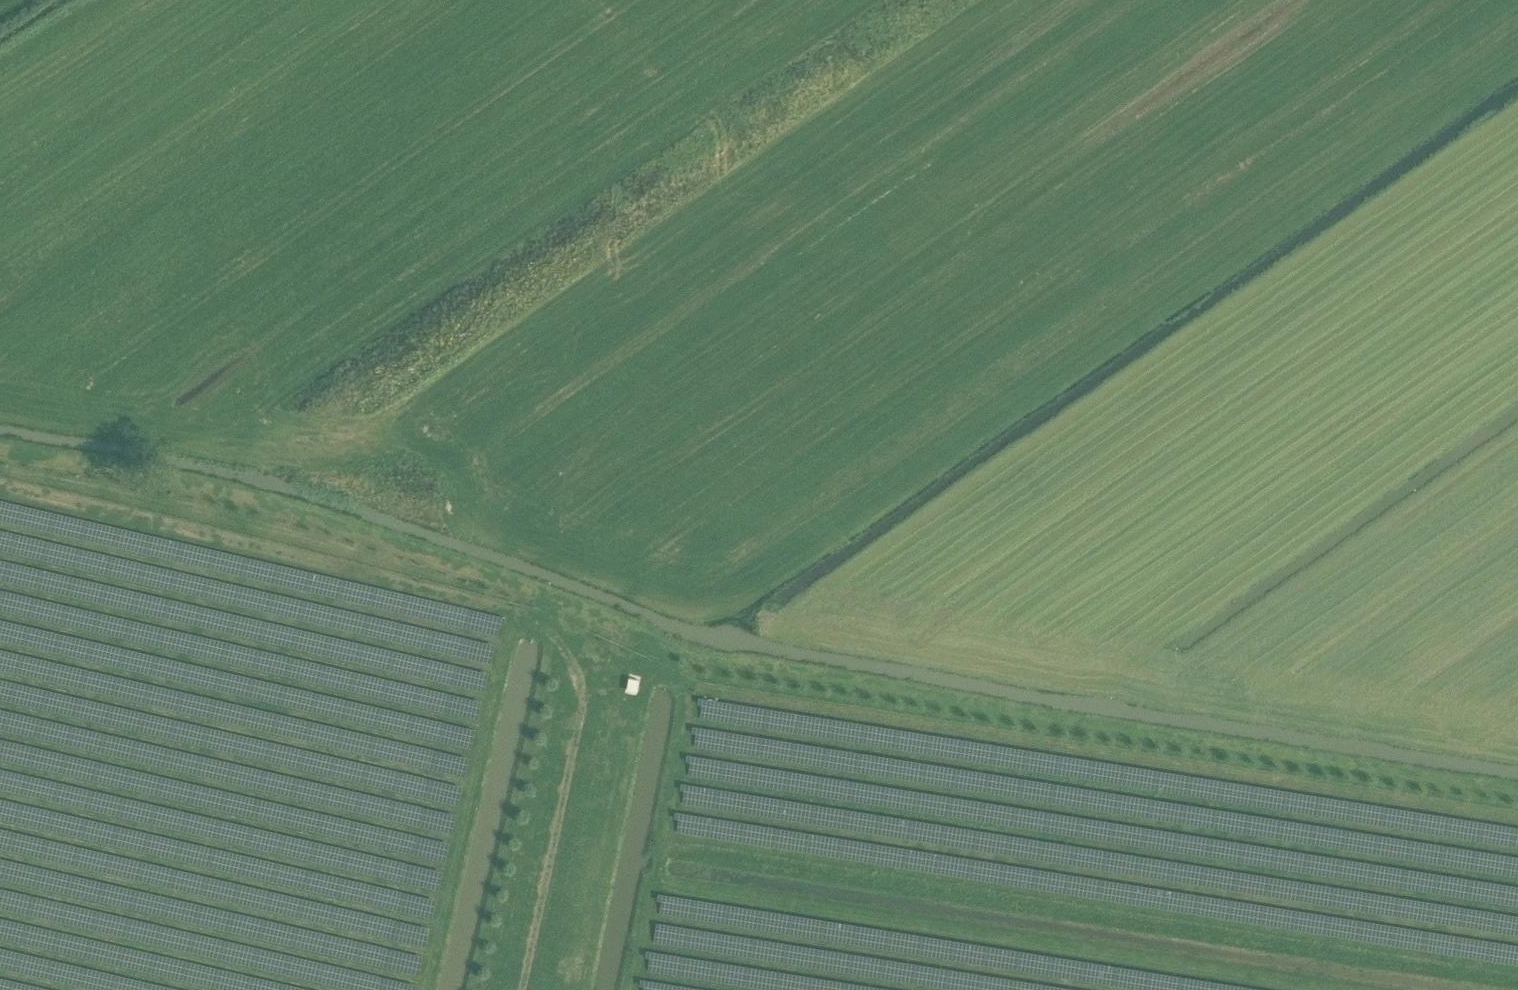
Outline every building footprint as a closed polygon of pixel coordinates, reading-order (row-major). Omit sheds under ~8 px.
[(632,678),(630,687),(637,689),(640,679),(632,678)]
